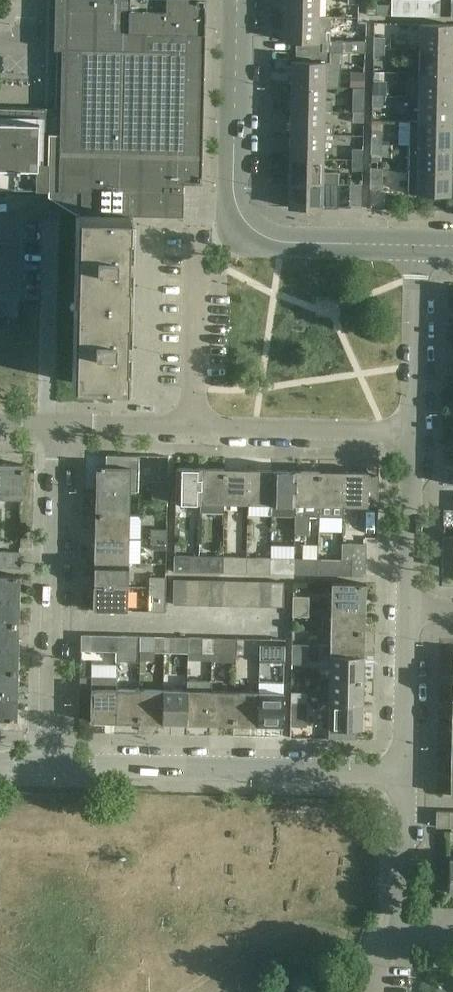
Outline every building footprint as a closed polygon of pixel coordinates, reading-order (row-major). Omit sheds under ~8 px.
[(79,213),(129,214),(183,215),(183,214),(181,214),(181,193),(183,193),(183,182),(201,183),(202,155),(203,155),(203,152),(202,152),(205,33),(205,30),(205,0),(64,0),(62,128),(60,128),(59,189),(81,189),(81,212),(79,212),(79,213)] [(285,15),(317,16),(318,0),(285,0),(285,15)] [(414,15),(414,0),(392,0),(392,15),(414,15)] [(414,15),(440,15),(440,0),(414,0),(414,15)] [(366,14),(376,14),(377,4),(366,3),(366,14)] [(317,16),(285,15),(284,40),(296,41),(296,50),(330,51),(331,16),(317,16)] [(419,48),(452,49),(452,24),(420,23),(419,48)] [(373,36),(373,47),(384,47),(384,36),(373,36)] [(344,39),(344,51),(365,52),(365,39),(344,39)] [(384,47),(373,47),(373,58),(383,58),(384,47)] [(419,72),(452,73),(452,68),(452,49),(419,48),(419,72)] [(344,51),(330,51),(296,50),(296,60),(292,60),(291,85),(324,86),(340,87),(344,51)] [(419,72),(418,96),(452,97),(452,73),(419,72)] [(372,84),(372,95),(383,95),(383,85),(372,84)] [(324,86),(291,85),(290,109),(323,110),(324,86)] [(353,88),(353,100),(352,111),(363,111),(363,100),(364,88),(353,88)] [(383,95),(372,95),(372,106),(382,106),(383,95)] [(418,96),(417,121),(452,121),(452,97),(418,96)] [(290,109),(290,134),(332,134),(332,122),(323,122),(323,110),(290,109)] [(363,111),(352,111),(352,121),(363,122),(363,111)] [(0,116),(0,194),(37,195),(37,188),(48,189),(50,117),(0,116)] [(410,120),(410,144),(451,145),(452,121),(417,121),(410,120)] [(371,132),(371,143),(382,143),(382,133),(371,132)] [(290,134),(289,158),(322,158),(323,134),(290,134)] [(382,143),(371,143),(370,154),(381,154),(382,156),(392,156),(392,144),(382,144),(382,143)] [(410,144),(409,168),(451,169),(451,145),(410,144)] [(351,148),(351,159),(362,159),(362,149),(351,148)] [(289,181),(322,182),(338,182),(339,172),(322,172),(322,158),(289,158),(289,181)] [(362,159),(351,159),(351,169),(362,170),(362,159)] [(370,167),(370,168),(370,188),(382,188),(382,167),(370,167)] [(451,169),(409,168),(409,193),(450,194),(451,169)] [(322,182),(289,181),(288,206),(322,207),(322,182)] [(350,183),(349,204),(362,204),(362,183),(350,183)] [(79,213),(77,298),(127,299),(128,281),(126,281),(128,234),(129,234),(129,214),(79,213)] [(51,262),(51,249),(26,250),(26,263),(51,262)] [(127,299),(77,298),(75,382),(126,384),(126,364),(125,364),(126,317),(127,317),(127,299)] [(0,463),(0,497),(22,497),(23,464),(0,463)] [(97,465),(96,490),(130,490),(130,466),(97,465)] [(176,500),(200,501),(201,468),(176,467),(176,500)] [(224,513),(224,502),(225,468),(201,468),(200,501),(200,512),(224,513)] [(224,502),(248,502),(248,469),(225,468),(224,502)] [(248,502),(271,503),(272,469),(248,469),(248,502)] [(271,503),(295,503),(296,470),(272,469),(271,503)] [(296,470),(295,503),(295,533),(309,533),(310,516),(319,516),(320,470),(296,470)] [(344,471),(320,470),(319,516),(344,517),(344,505),(343,505),(344,471)] [(368,471),(344,471),(343,505),(344,505),(378,505),(379,475),(368,475),(368,471)] [(152,481),(152,491),(168,491),(168,482),(152,481)] [(96,490),(95,513),(129,514),(130,490),(96,490)] [(168,491),(152,491),(152,501),(168,501),(168,491)] [(95,513),(95,537),(129,538),(129,514),(95,513)] [(243,515),(242,541),(260,542),(262,517),(243,515)] [(151,529),(151,538),(167,539),(168,529),(151,529)] [(95,537),(94,561),(128,561),(129,538),(95,537)] [(167,539),(151,538),(151,549),(167,549),(167,539)] [(342,560),(342,575),(366,575),(367,543),(342,543),(342,560)] [(20,567),(20,551),(0,551),(0,567),(20,567)] [(174,571),(198,572),(199,556),(174,555),(174,571)] [(223,557),(199,556),(198,572),(223,572),(223,557)] [(246,557),(223,557),(223,572),(246,573),(246,557)] [(270,558),(246,557),(246,573),(270,573),(270,558)] [(294,559),(270,558),(270,573),(294,574),(294,559)] [(318,559),(294,559),(294,574),(317,574),(318,559)] [(342,560),(318,559),(317,574),(342,575),(342,560)] [(94,561),(94,585),(127,585),(128,561),(94,561)] [(20,599),(20,575),(0,575),(0,599),(20,599)] [(150,576),(150,586),(166,586),(166,577),(150,576)] [(173,603),(185,603),(186,578),(174,578),(173,603)] [(185,603),(198,603),(198,579),(186,578),(185,603)] [(198,603),(210,604),(211,579),(198,579),(198,603)] [(210,604),(223,604),(223,579),(211,579),(210,604)] [(223,604),(234,604),(235,580),(223,579),(223,604)] [(234,604),(246,604),(247,580),(235,580),(234,604)] [(246,604),(259,605),(259,580),(247,580),(246,604)] [(259,605),(271,605),(271,581),(259,580),(259,605)] [(271,581),(271,605),(284,605),(284,581),(271,581)] [(333,583),(332,606),(365,607),(366,583),(333,583)] [(127,585),(94,585),(93,610),(127,610),(127,585)] [(150,586),(149,596),(149,611),(165,611),(165,597),(166,586),(150,586)] [(293,596),(293,605),(309,605),(309,596),(293,596)] [(19,623),(20,599),(0,599),(0,623),(19,623)] [(309,605),(293,605),(293,615),(309,615),(309,605)] [(332,606),(331,630),(365,630),(365,607),(332,606)] [(290,621),(289,635),(314,635),(314,621),(290,621)] [(18,647),(19,623),(0,623),(0,647),(18,647)] [(319,653),(331,654),(364,654),(365,630),(331,630),(331,645),(319,645),(319,653)] [(117,636),(93,635),(81,635),(81,651),(116,651),(117,636)] [(154,651),(164,651),(165,636),(154,635),(154,651)] [(126,662),(139,663),(139,636),(117,636),(116,651),(127,652),(126,662)] [(188,636),(174,636),(165,636),(164,651),(188,652),(188,636)] [(212,637),(202,637),(188,636),(188,652),(212,653),(212,637)] [(212,637),(212,653),(212,661),(236,662),(237,638),(212,637)] [(250,654),(260,654),(260,638),(250,638),(250,654)] [(260,638),(260,654),(260,663),(285,663),(285,639),(260,638)] [(292,643),(292,653),(308,653),(308,643),(292,643)] [(18,671),(18,647),(0,647),(0,671),(18,671)] [(105,669),(106,654),(77,653),(76,668),(105,669)] [(308,653),(292,653),(292,663),(308,663),(308,653)] [(331,654),(330,677),(364,678),(364,654),(331,654)] [(17,695),(18,671),(0,671),(0,694),(17,695)] [(116,722),(116,688),(116,677),(92,677),(92,687),(91,687),(90,721),(116,722)] [(330,677),(329,702),(363,702),(364,678),(330,677)] [(211,724),(211,690),(212,681),(189,680),(188,690),(188,723),(211,724)] [(116,722),(141,722),(141,689),(116,688),(116,722)] [(141,722),(163,723),(164,689),(141,689),(141,722)] [(163,723),(188,723),(188,690),(164,689),(163,723)] [(211,724),(235,724),(235,691),(211,690),(211,724)] [(235,724),(258,725),(259,691),(235,691),(235,724)] [(259,691),(258,725),(282,726),(283,692),(259,691)] [(291,691),(291,701),(307,701),(307,692),(291,691)] [(17,720),(17,718),(17,695),(0,694),(0,719),(17,720)] [(307,701),(291,701),(291,725),(307,726),(307,701)] [(363,702),(329,702),(328,738),(357,739),(357,727),(363,728),(363,702)] [(437,811),(437,827),(452,827),(452,812),(437,811)]
